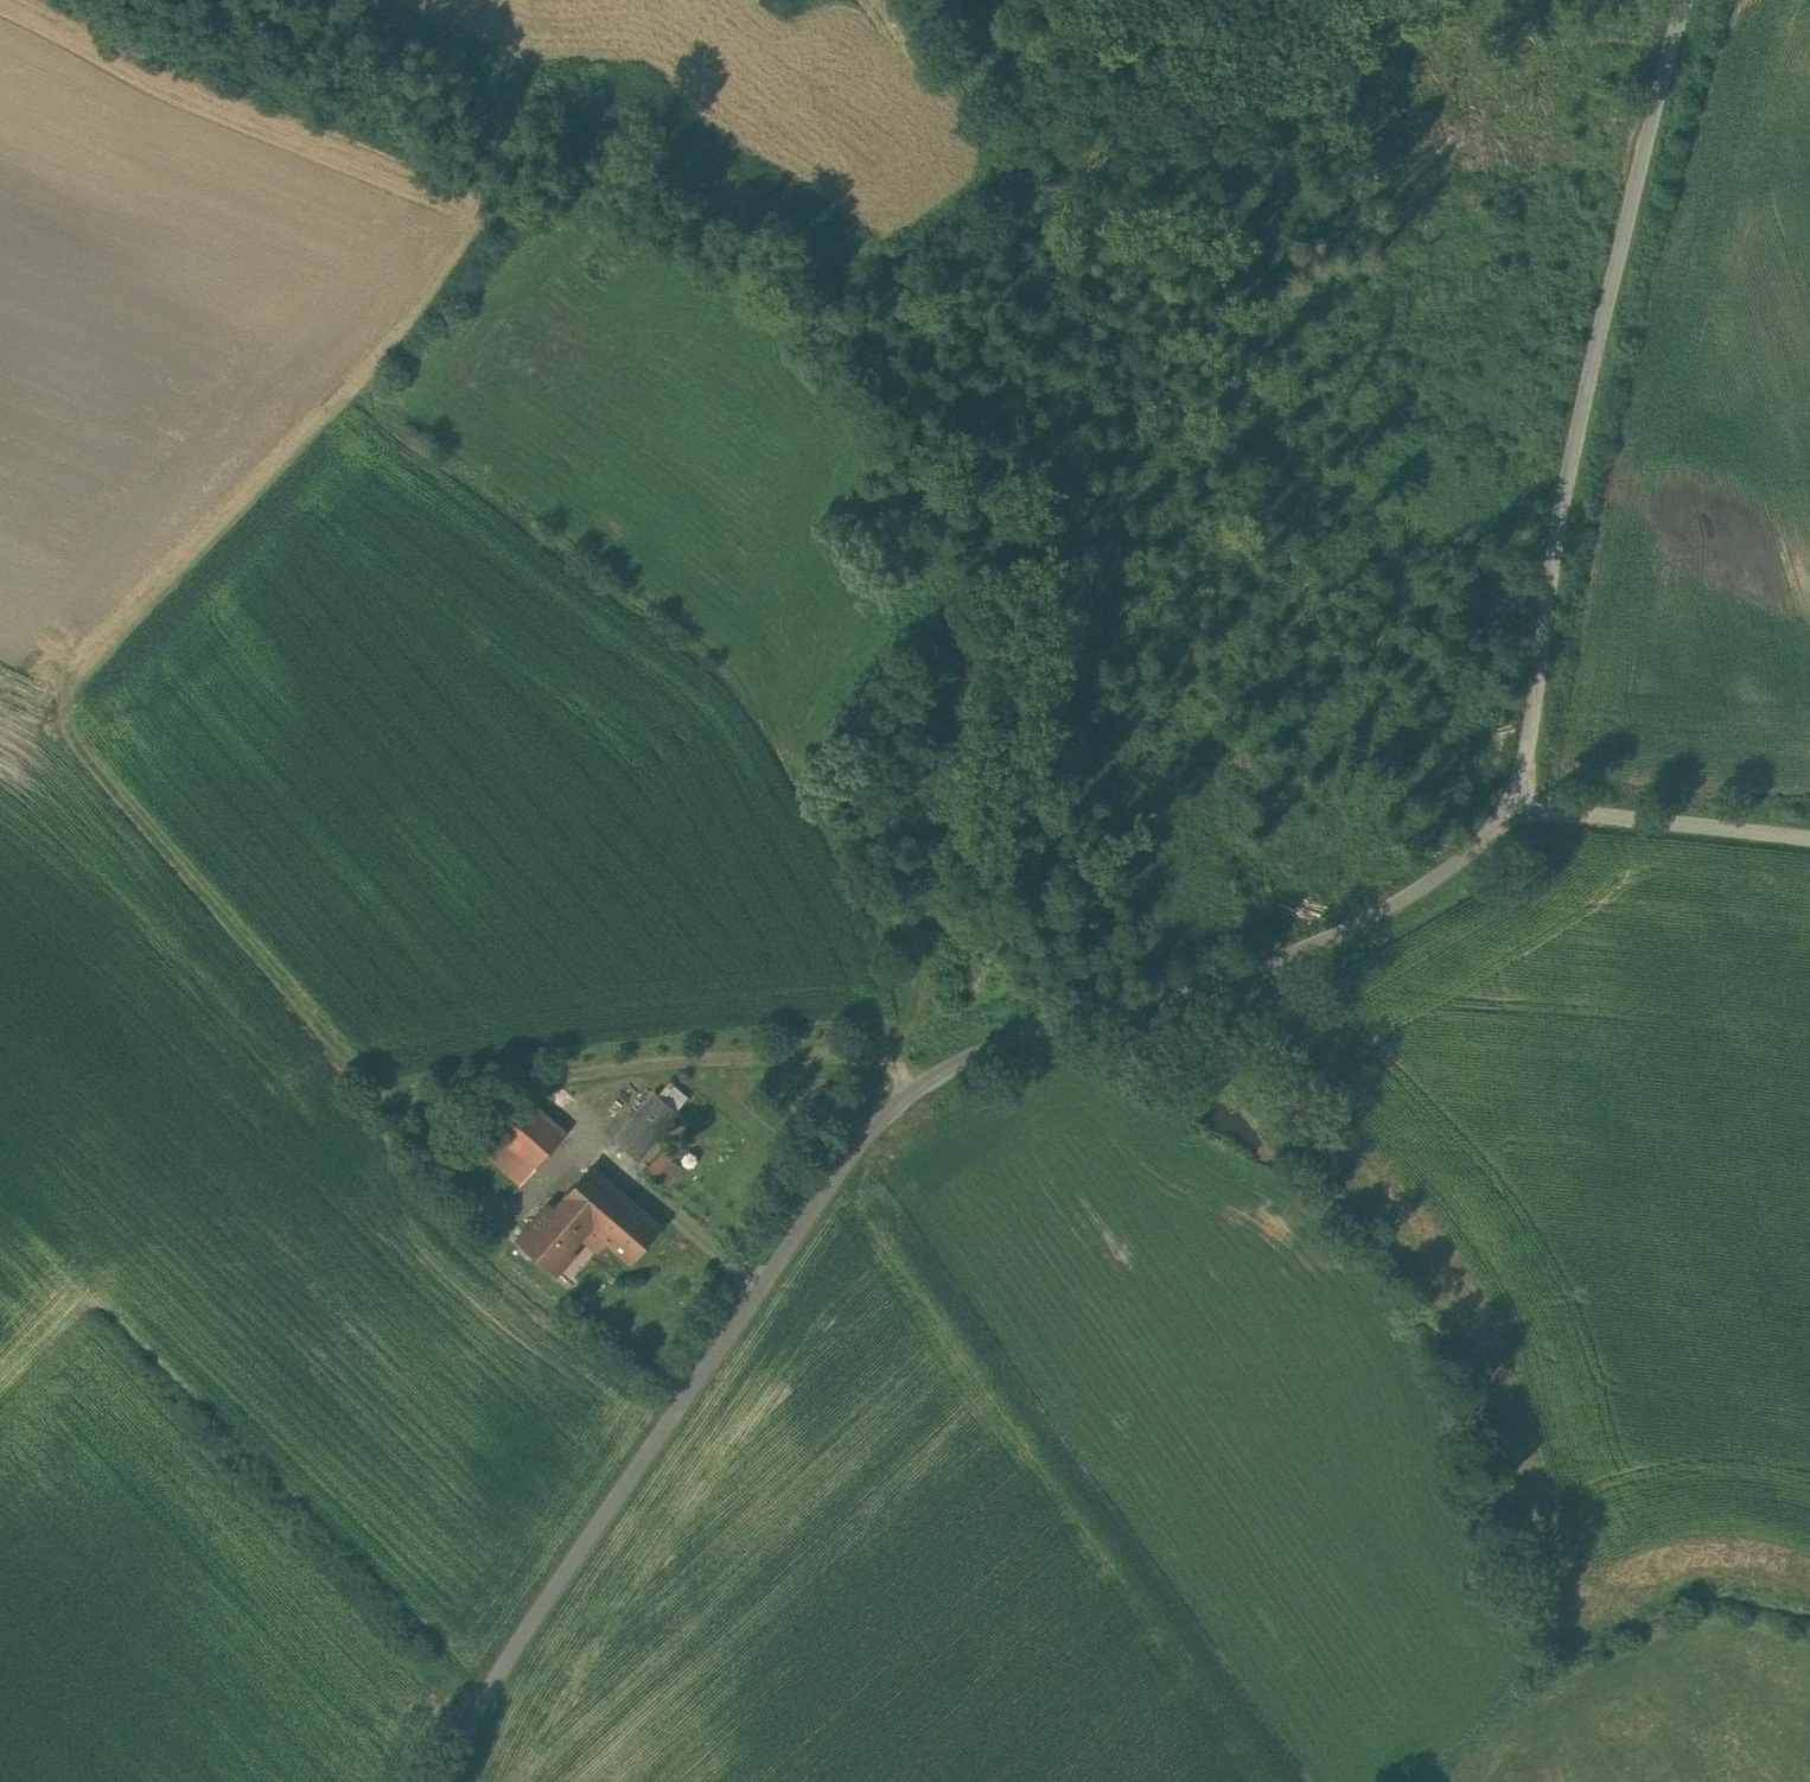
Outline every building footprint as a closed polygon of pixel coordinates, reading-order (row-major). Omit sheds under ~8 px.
[(659,1095),(677,1111),(678,1110),(689,1098),(671,1082),(660,1094),(659,1095)] [(654,1091),(614,1136),(641,1159),(681,1114),(677,1111),(659,1095),(654,1091)] [(536,1096),(484,1145),(524,1186),(565,1147),(576,1137),(536,1096)] [(684,1167),(664,1149),(648,1167),(668,1185),(684,1167)] [(658,1224),(591,1166),(554,1209),(596,1247),(605,1237),(606,1237),(629,1258),(658,1224)] [(550,1205),(535,1221),(533,1220),(518,1237),(537,1253),(556,1270),(571,1252),(570,1243),(579,1233),(597,1248),(606,1237),(605,1237),(596,1247),(554,1209),(550,1205)]
